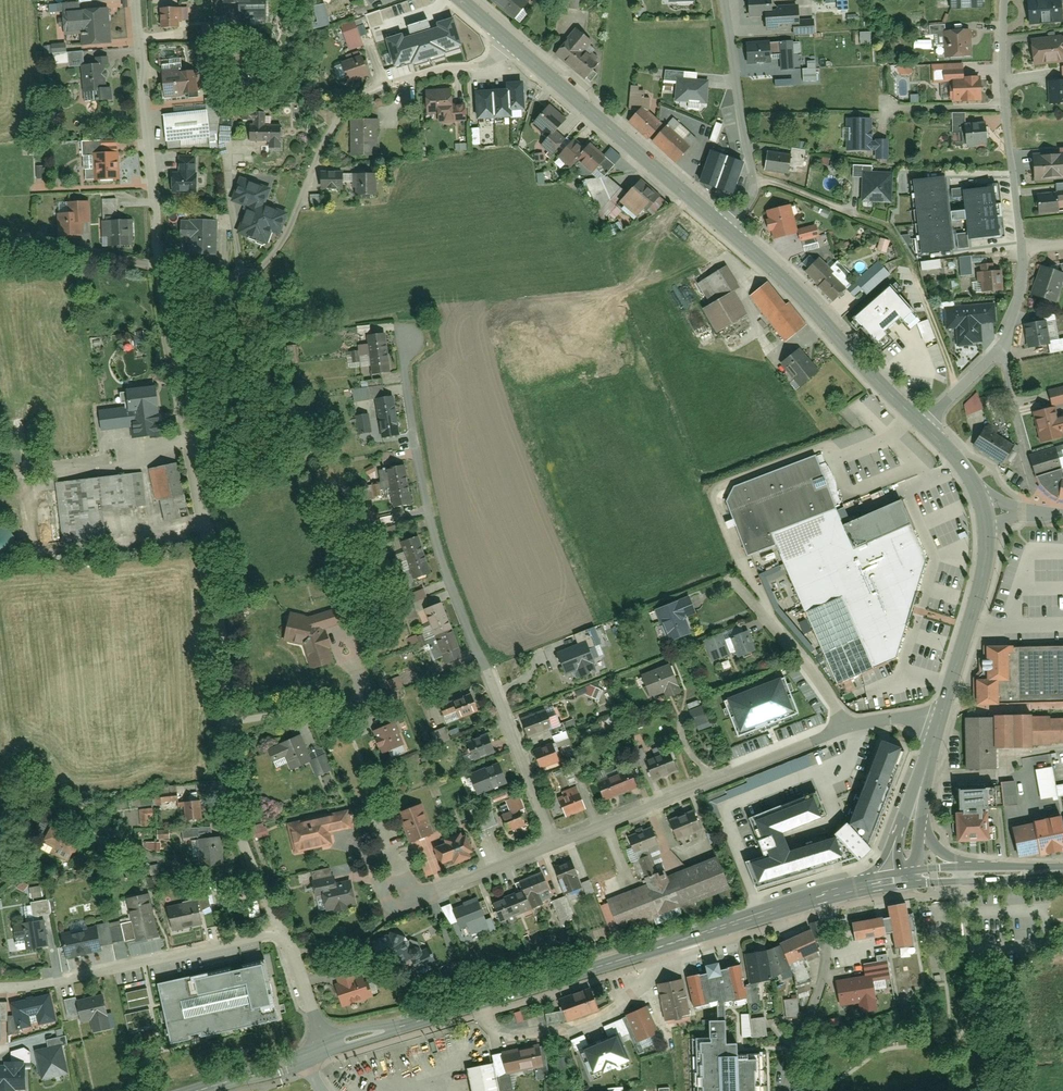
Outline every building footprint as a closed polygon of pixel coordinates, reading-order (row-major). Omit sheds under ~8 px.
[(266,20),(267,0),(236,0),(236,5),(236,20),(266,20)] [(513,20),(528,1),(527,0),(487,0),(513,20)] [(749,15),(766,14),(772,14),(772,8),(771,0),(748,0),(749,15)] [(951,11),(983,9),(983,0),(950,0),(951,11)] [(1030,25),(1062,23),(1060,0),(1034,0),(1027,1),(1030,25)] [(797,7),(772,8),(772,14),(766,14),(766,16),(764,18),(765,24),(767,26),(767,28),(798,27),(797,7)] [(82,47),(111,43),(107,9),(63,13),(65,34),(81,33),(82,47)] [(160,10),(160,29),(178,29),(178,9),(160,10)] [(381,11),(384,24),(394,21),(391,9),(381,11)] [(368,25),(371,38),(387,33),(384,24),(383,20),(368,25)] [(428,54),(441,40),(419,20),(405,34),(428,54)] [(202,27),(202,39),(213,39),(213,27),(202,27)] [(350,50),(362,46),(357,29),(344,34),(350,50)] [(555,56),(584,79),(596,65),(584,54),(591,44),(575,31),(555,56)] [(944,59),(971,57),(969,31),(942,34),(944,59)] [(1034,66),(1062,62),(1062,58),(1062,39),(1032,42),(1034,66)] [(792,41),(770,43),(770,55),(780,55),(781,70),(794,70),(792,41)] [(770,43),(747,44),(748,63),(771,62),(770,55),(770,43)] [(346,81),(368,74),(362,56),(341,64),(346,81)] [(84,105),(113,102),(110,58),(97,59),(98,66),(82,67),(84,105)] [(171,96),(181,95),(181,93),(179,73),(178,71),(170,72),(170,64),(162,65),(165,91),(162,91),(163,99),(171,98),(171,96)] [(196,71),(179,73),(181,93),(189,92),(189,98),(199,97),(198,87),(201,87),(200,78),(197,79),(196,71)] [(675,102),(707,106),(709,83),(677,80),(675,102)] [(953,103),(982,102),(981,82),(953,82),(953,103)] [(509,91),(510,110),(523,110),(522,84),(509,85),(509,91)] [(1047,104),(1062,103),(1062,84),(1047,84),(1047,104)] [(477,92),(479,118),(510,116),(510,110),(509,91),(477,92)] [(425,97),(427,117),(436,116),(437,125),(465,123),(463,106),(452,107),(451,95),(425,97)] [(207,110),(162,115),(166,144),(210,139),(207,110)] [(554,134),(564,124),(547,110),(532,127),(548,141),(554,134)] [(647,139),(661,125),(644,110),(630,123),(647,139)] [(350,122),(350,157),(377,157),(375,133),(379,133),(378,122),(350,122)] [(846,122),(845,151),(872,151),(872,141),(872,122),(846,122)] [(965,149),(988,147),(986,126),(963,128),(965,149)] [(269,148),(280,148),(280,130),(247,129),(248,142),(268,143),(269,148)] [(675,162),(688,148),(666,129),(652,142),(675,162)] [(564,143),(554,134),(541,148),(550,157),(564,143)] [(886,141),(872,141),(872,151),(871,160),(885,160),(886,141)] [(576,161),(584,153),(572,142),(559,157),(570,168),(576,161)] [(100,155),(117,154),(116,143),(99,143),(100,155)] [(593,176),(607,161),(590,146),(584,153),(576,161),(593,176)] [(701,181),(732,193),(742,164),(712,153),(701,181)] [(92,155),(93,182),(118,181),(117,154),(100,155),(92,155)] [(763,171),(788,174),(790,159),(766,155),(763,171)] [(1034,181),(1062,179),(1062,156),(1033,158),(1034,181)] [(178,158),(179,178),(197,178),(197,158),(178,158)] [(863,174),(862,197),(875,197),(874,201),(888,202),(890,176),(863,174)] [(321,192),(343,191),(343,175),(321,175),(321,192)] [(352,199),(375,199),(375,176),(353,176),(352,199)] [(234,236),(262,247),(267,234),(276,237),(285,214),(265,207),(272,190),(239,177),(229,203),(245,209),(234,236)] [(169,178),(169,194),(197,194),(197,178),(179,178),(169,178)] [(922,253),(952,249),(943,178),(913,182),(922,253)] [(638,220),(657,199),(640,185),(621,206),(638,220)] [(972,238),(997,235),(992,189),(967,191),(972,238)] [(1037,199),(1037,215),(1057,213),(1055,197),(1037,199)] [(104,223),(117,222),(116,201),(103,202),(104,223)] [(57,239),(82,239),(82,226),(89,226),(88,205),(66,205),(67,215),(57,215),(57,239)] [(765,213),(771,239),(796,233),(790,207),(765,213)] [(107,247),(133,246),(131,221),(117,222),(104,223),(101,223),(101,238),(106,238),(107,247)] [(186,255),(215,257),(217,223),(188,221),(188,225),(181,224),(179,242),(187,242),(186,255)] [(815,228),(796,233),(799,242),(817,237),(815,228)] [(827,275),(830,272),(819,261),(804,273),(815,285),(827,275)] [(981,293),(1003,292),(1001,271),(992,271),(992,265),(979,266),(981,293)] [(1054,304),(1062,278),(1062,275),(1040,266),(1030,295),(1054,304)] [(732,293),(739,288),(725,267),(696,285),(709,306),(732,293)] [(842,289),(827,275),(815,285),(832,300),(842,289)] [(768,286),(749,298),(784,341),(803,327),(768,286)] [(747,317),(732,293),(702,310),(718,335),(747,317)] [(877,336),(895,319),(876,299),(858,316),(877,336)] [(980,326),(998,324),(996,305),(944,310),(945,329),(958,328),(959,346),(981,344),(980,326)] [(1024,326),(1027,347),(1048,343),(1045,322),(1024,326)] [(888,358),(901,346),(890,335),(877,347),(888,358)] [(392,374),(385,336),(366,339),(373,377),(392,374)] [(799,388),(818,374),(800,352),(781,366),(799,388)] [(158,407),(154,408),(152,386),(124,389),(126,408),(100,411),(102,430),(132,427),(133,437),(160,435),(158,407)] [(1062,407),(1062,388),(1045,393),(1050,410),(1062,407)] [(395,399),(372,402),(379,441),(402,438),(395,399)] [(1039,444),(1056,440),(1056,436),(1062,434),(1062,416),(1058,417),(1056,409),(1050,410),(1032,414),(1039,444)] [(975,450),(1002,465),(1013,447),(985,431),(975,450)] [(1060,467),(1055,449),(1029,457),(1035,475),(1060,467)] [(925,562),(902,502),(842,527),(814,457),(722,494),(748,556),(776,546),(795,590),(838,687),(896,660),(925,562)] [(149,471),(155,501),(160,500),(164,523),(188,519),(183,491),(178,491),(174,467),(149,471)] [(412,506),(404,469),(378,474),(386,511),(412,506)] [(103,538),(101,512),(143,509),(141,478),(56,484),(60,541),(103,538)] [(6,562),(12,555),(15,544),(10,534),(2,529),(0,529),(0,563),(6,562)] [(431,574),(419,539),(399,546),(413,580),(431,574)] [(654,612),(666,644),(687,636),(681,622),(695,616),(689,599),(654,612)] [(444,606),(423,614),(441,665),(462,658),(444,606)] [(283,644),(302,648),(308,671),(333,664),(324,633),(344,625),(338,609),(310,617),(290,614),(283,644)] [(744,629),(723,637),(731,657),(733,661),(755,654),(744,629)] [(723,637),(703,644),(712,665),(731,657),(723,637)] [(585,645),(555,656),(564,677),(575,673),(577,678),(596,672),(585,645)] [(981,648),(979,673),(972,680),(972,705),(1062,704),(1062,647),(981,648)] [(642,676),(650,696),(666,690),(668,697),(681,692),(670,665),(642,676)] [(778,706),(787,728),(797,725),(807,721),(803,711),(809,708),(803,691),(795,694),(788,676),(742,695),(751,716),(778,706)] [(477,713),(471,696),(451,703),(457,720),(477,713)] [(696,725),(707,721),(702,707),(691,711),(696,725)] [(543,713),(521,722),(527,738),(549,730),(543,713)] [(993,749),(1010,749),(1009,717),(993,718),(993,719),(993,749)] [(1009,717),(1010,749),(1030,749),(1030,747),(1029,719),(1029,717),(1009,717)] [(1029,719),(1030,747),(1050,747),(1050,744),(1049,721),(1049,718),(1029,719)] [(962,719),(963,767),(993,767),(993,749),(993,719),(962,719)] [(1050,744),(1062,744),(1062,721),(1049,721),(1050,744)] [(402,722),(371,734),(380,756),(410,745),(402,722)] [(471,761),(494,752),(487,736),(464,745),(471,761)] [(314,763),(303,737),(269,752),(277,770),(289,765),(293,773),(314,763)] [(872,830),(904,746),(884,739),(853,822),(872,830)] [(533,753),(539,771),(560,763),(553,746),(533,753)] [(644,763),(651,782),(677,772),(670,752),(644,763)] [(476,796),(507,783),(500,765),(469,778),(476,796)] [(595,785),(603,802),(636,789),(629,772),(595,785)] [(963,808),(996,805),(994,784),(962,786),(963,808)] [(558,800),(564,818),(586,810),(580,792),(558,800)] [(764,856),(746,862),(756,888),(855,858),(836,837),(789,851),(782,833),(826,814),(816,792),(748,819),(764,856)] [(199,801),(181,802),(181,807),(186,806),(186,820),(201,820),(199,801)] [(422,805),(396,815),(408,844),(433,835),(422,805)] [(519,809),(501,816),(507,832),(526,825),(519,809)] [(286,826),(293,855),(332,847),(330,835),(352,830),(348,811),(286,826)] [(956,841),(988,840),(986,812),(955,814),(956,841)] [(675,842),(699,832),(692,814),(666,824),(675,842)] [(1010,830),(1016,858),(1039,854),(1035,833),(1033,824),(1010,830)] [(80,844),(52,828),(45,840),(44,849),(67,859),(74,858),(80,844)] [(1051,829),(1035,833),(1040,857),(1057,853),(1051,829)] [(650,831),(626,840),(633,855),(657,847),(650,831)] [(444,844),(433,849),(440,866),(450,862),(451,867),(470,859),(468,855),(473,853),(466,837),(462,839),(460,834),(443,841),(444,844)] [(224,863),(221,836),(189,841),(192,863),(206,866),(224,863)] [(727,889),(714,858),(606,900),(617,931),(727,889)] [(578,876),(572,862),(550,871),(563,898),(579,892),(573,878),(578,876)] [(523,900),(546,891),(540,877),(517,886),(521,895),(523,900)] [(326,915),(358,906),(352,885),(321,894),(326,915)] [(521,895),(491,907),(497,924),(528,912),(523,900),(521,895)] [(136,944),(159,939),(149,897),(126,902),(136,944)] [(489,928),(477,899),(453,908),(461,929),(467,926),(471,935),(489,928)] [(200,901),(166,910),(172,932),(206,923),(200,901)] [(851,921),(854,941),(886,935),(888,947),(911,942),(904,902),(881,907),(882,915),(851,921)] [(18,953),(47,948),(42,923),(13,927),(18,953)] [(64,958),(96,951),(91,931),(59,938),(64,958)] [(390,935),(373,945),(380,962),(390,968),(402,962),(412,956),(405,941),(390,935)] [(815,954),(807,935),(777,947),(778,950),(784,968),(815,954)] [(764,954),(769,977),(786,973),(784,968),(778,950),(764,954)] [(743,958),(748,984),(770,980),(769,977),(764,954),(743,958)] [(266,956),(155,982),(170,1047),(281,1021),(266,956)] [(689,976),(696,1007),(720,1002),(728,1002),(744,998),(737,966),(689,976)] [(334,988),(341,1009),(371,999),(363,978),(355,981),(351,968),(336,973),(341,986),(334,988)] [(859,1011),(880,1008),(874,979),(835,986),(840,1008),(857,1004),(859,1011)] [(656,987),(663,1022),(678,1019),(673,984),(656,987)] [(560,1006),(566,1022),(598,1010),(591,995),(560,1006)] [(50,997),(11,1005),(15,1029),(29,1027),(28,1021),(34,1020),(35,1026),(55,1022),(50,997)] [(102,997),(76,1002),(81,1024),(90,1023),(93,1034),(109,1030),(102,997)] [(720,1002),(720,1019),(713,1019),(714,1036),(700,1037),(702,1090),(763,1090),(762,1052),(740,1053),(740,1043),(730,1044),(728,1002),(720,1002)] [(645,1008),(624,1017),(637,1044),(657,1034),(645,1008)] [(591,1076),(629,1060),(618,1033),(580,1050),(591,1076)] [(60,1047),(35,1053),(41,1080),(66,1074),(60,1047)] [(506,1075),(543,1066),(539,1047),(502,1055),(506,1075)] [(555,1061),(556,1072),(567,1071),(566,1060),(555,1061)] [(0,1068),(0,1090),(14,1090),(14,1087),(25,1087),(25,1066),(23,1066),(23,1062),(7,1063),(7,1067),(0,1068)] [(469,1090),(496,1090),(491,1066),(465,1071),(469,1090)]
